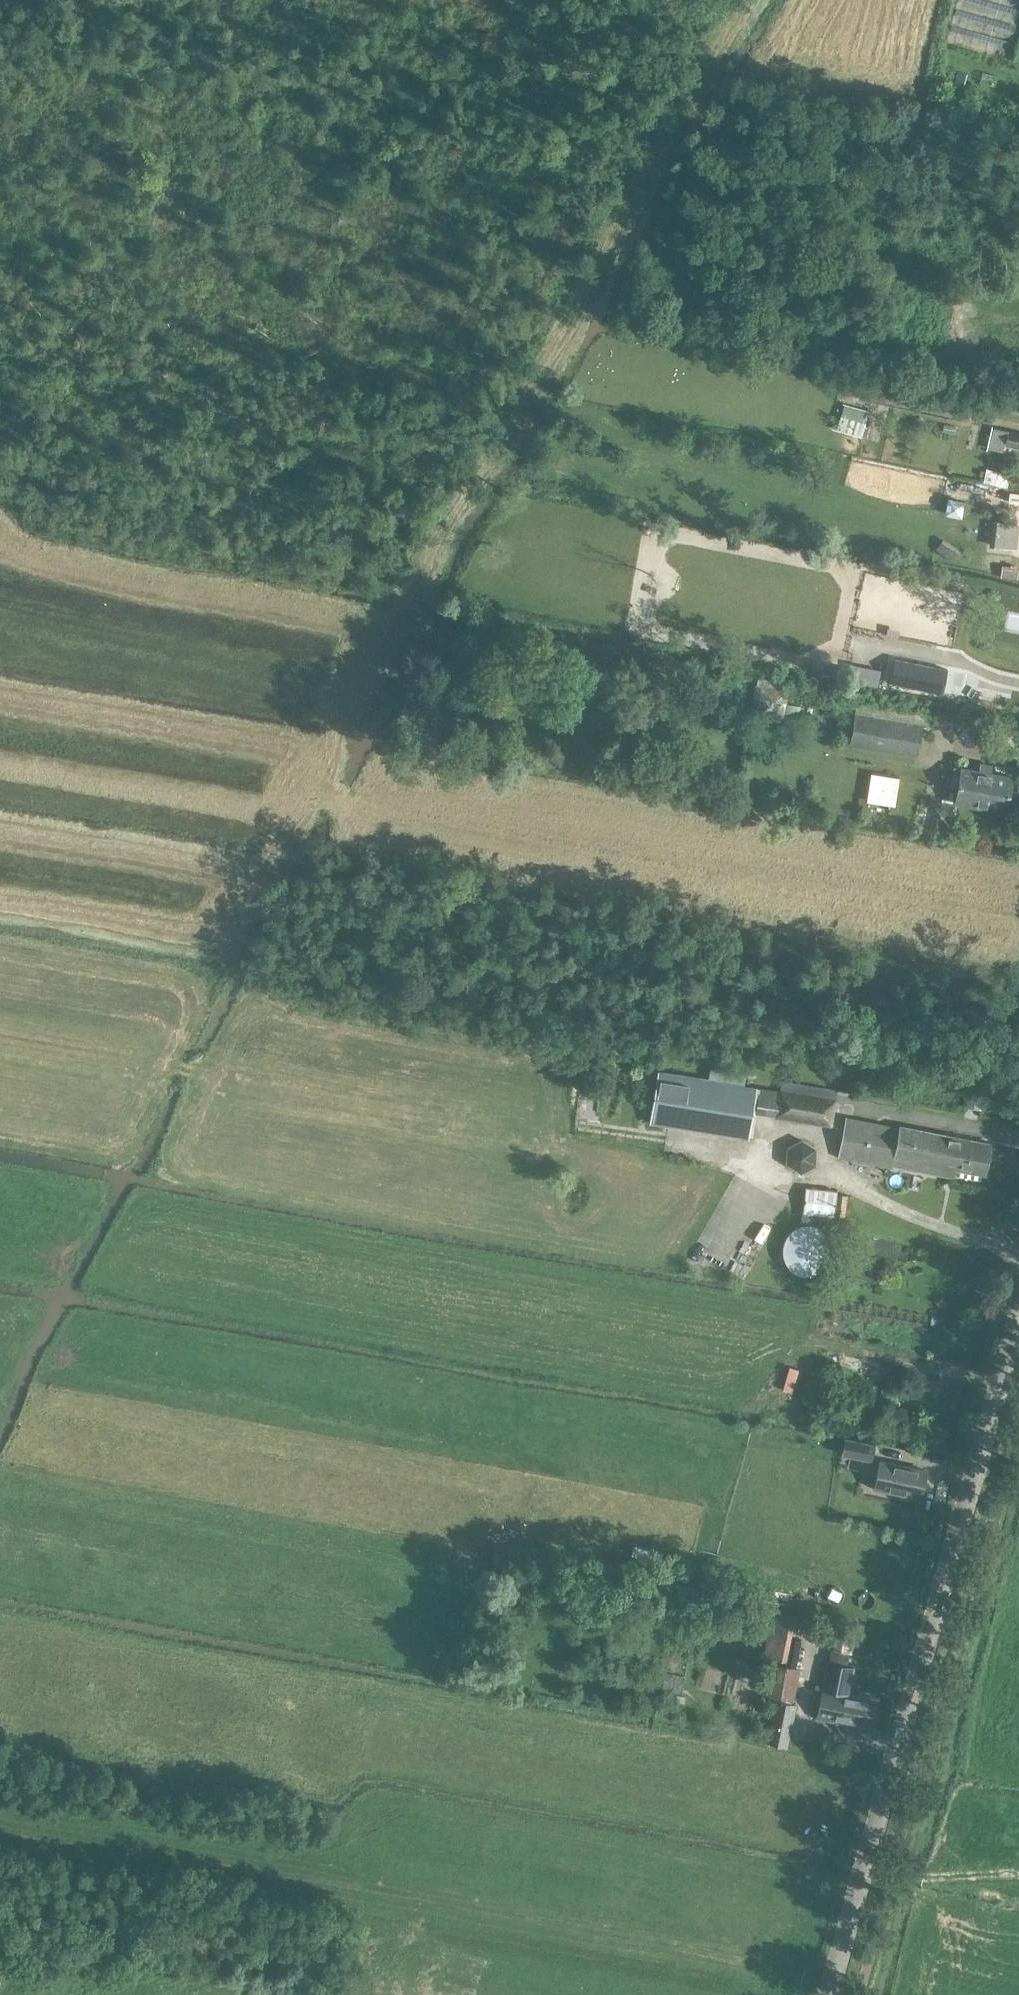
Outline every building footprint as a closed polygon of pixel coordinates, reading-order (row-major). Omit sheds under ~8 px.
[(598,147),(605,153),(617,140),(610,133),(598,147)] [(1018,449),(1018,432),(1008,429),(1007,430),(991,426),(986,448),(1003,452),(1004,446),(1018,449)] [(1018,523),(997,520),(994,547),(1016,550),(1018,523)] [(948,669),(944,668),(943,673),(924,669),(925,664),(898,659),(893,683),(943,693),(943,691),(942,691),(946,671),(948,671),(948,669)] [(851,741),(917,752),(921,725),(856,714),(851,741)] [(958,787),(955,801),(1006,810),(1011,776),(954,766),(950,786),(958,787)] [(759,1088),(756,1088),(756,1087),(658,1071),(650,1120),(748,1136),(748,1137),(752,1137),(756,1113),(775,1117),(832,1126),(836,1099),(779,1090),(778,1090),(760,1087),(759,1088)] [(965,1107),(980,1110),(983,1097),(983,1096),(967,1092),(965,1107)] [(845,1116),(838,1155),(892,1166),(892,1164),(952,1176),(954,1168),(984,1174),(990,1142),(899,1124),(898,1126),(845,1116)] [(805,1187),(802,1212),(834,1216),(834,1215),(845,1216),(847,1194),(837,1193),(837,1191),(805,1187)] [(840,1454),(871,1460),(875,1443),(844,1437),(840,1454)] [(921,1498),(927,1469),(878,1458),(872,1488),(921,1498)] [(789,1614),(764,1609),(757,1655),(787,1661),(792,1631),(794,1631),(796,1615),(789,1614)] [(835,1633),(832,1648),(848,1653),(852,1654),(855,1637),(835,1633)] [(876,1699),(850,1694),(855,1666),(828,1661),(816,1716),(871,1727),(876,1699)] [(766,1695),(793,1699),(799,1668),(771,1663),(766,1695)] [(766,1742),(786,1746),(795,1703),(775,1698),(766,1742)]
